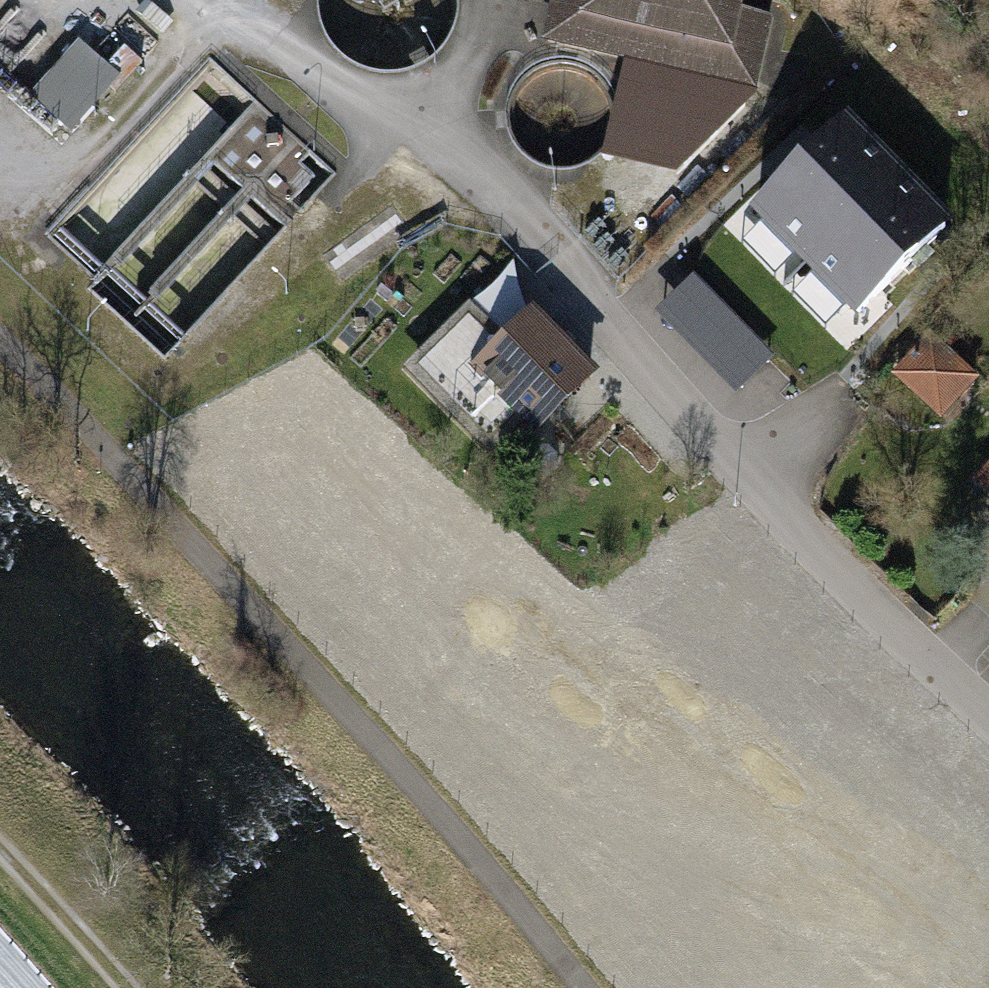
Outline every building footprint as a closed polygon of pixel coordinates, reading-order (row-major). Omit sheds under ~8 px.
[(543,41),(758,92),(774,17),(746,11),(749,0),(553,0),(543,41)] [(35,105),(82,142),(129,83),(81,46),(35,105)] [(98,202),(127,228),(232,111),(203,86),(98,202)] [(954,229),(847,119),(746,217),(853,327),(954,229)] [(261,123),(104,284),(171,349),(328,188),(261,123)] [(775,359),(694,278),(657,315),(738,396),(775,359)] [(527,317),(468,379),(543,450),(602,387),(527,317)] [(981,369),(932,326),(888,375),(936,418),(981,369)] [(964,483),(988,506),(988,455),(964,483)]
